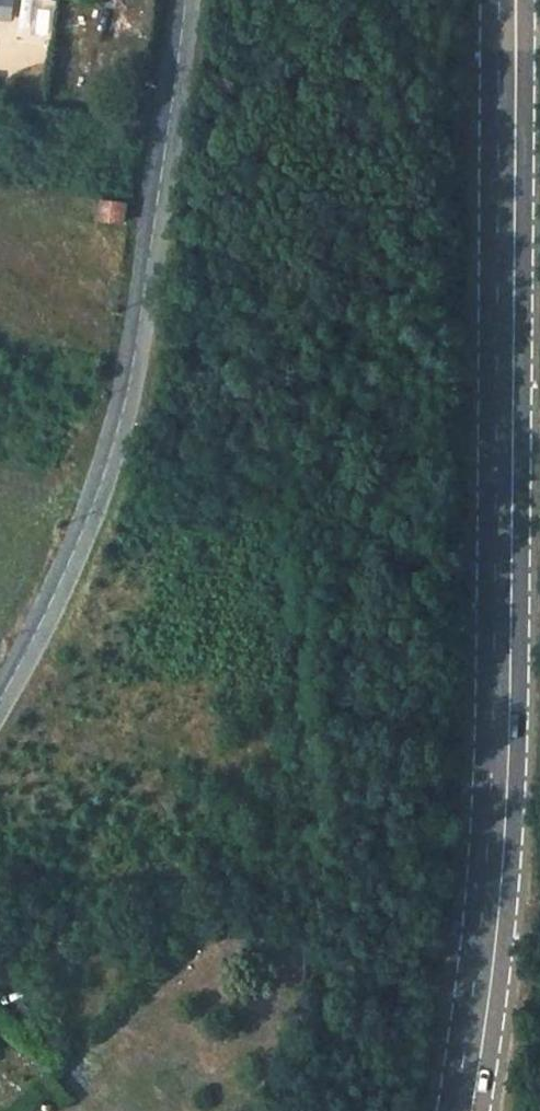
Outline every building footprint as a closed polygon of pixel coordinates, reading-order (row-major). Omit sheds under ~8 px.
[(9,20),(12,0),(0,0),(0,19),(9,20)]
